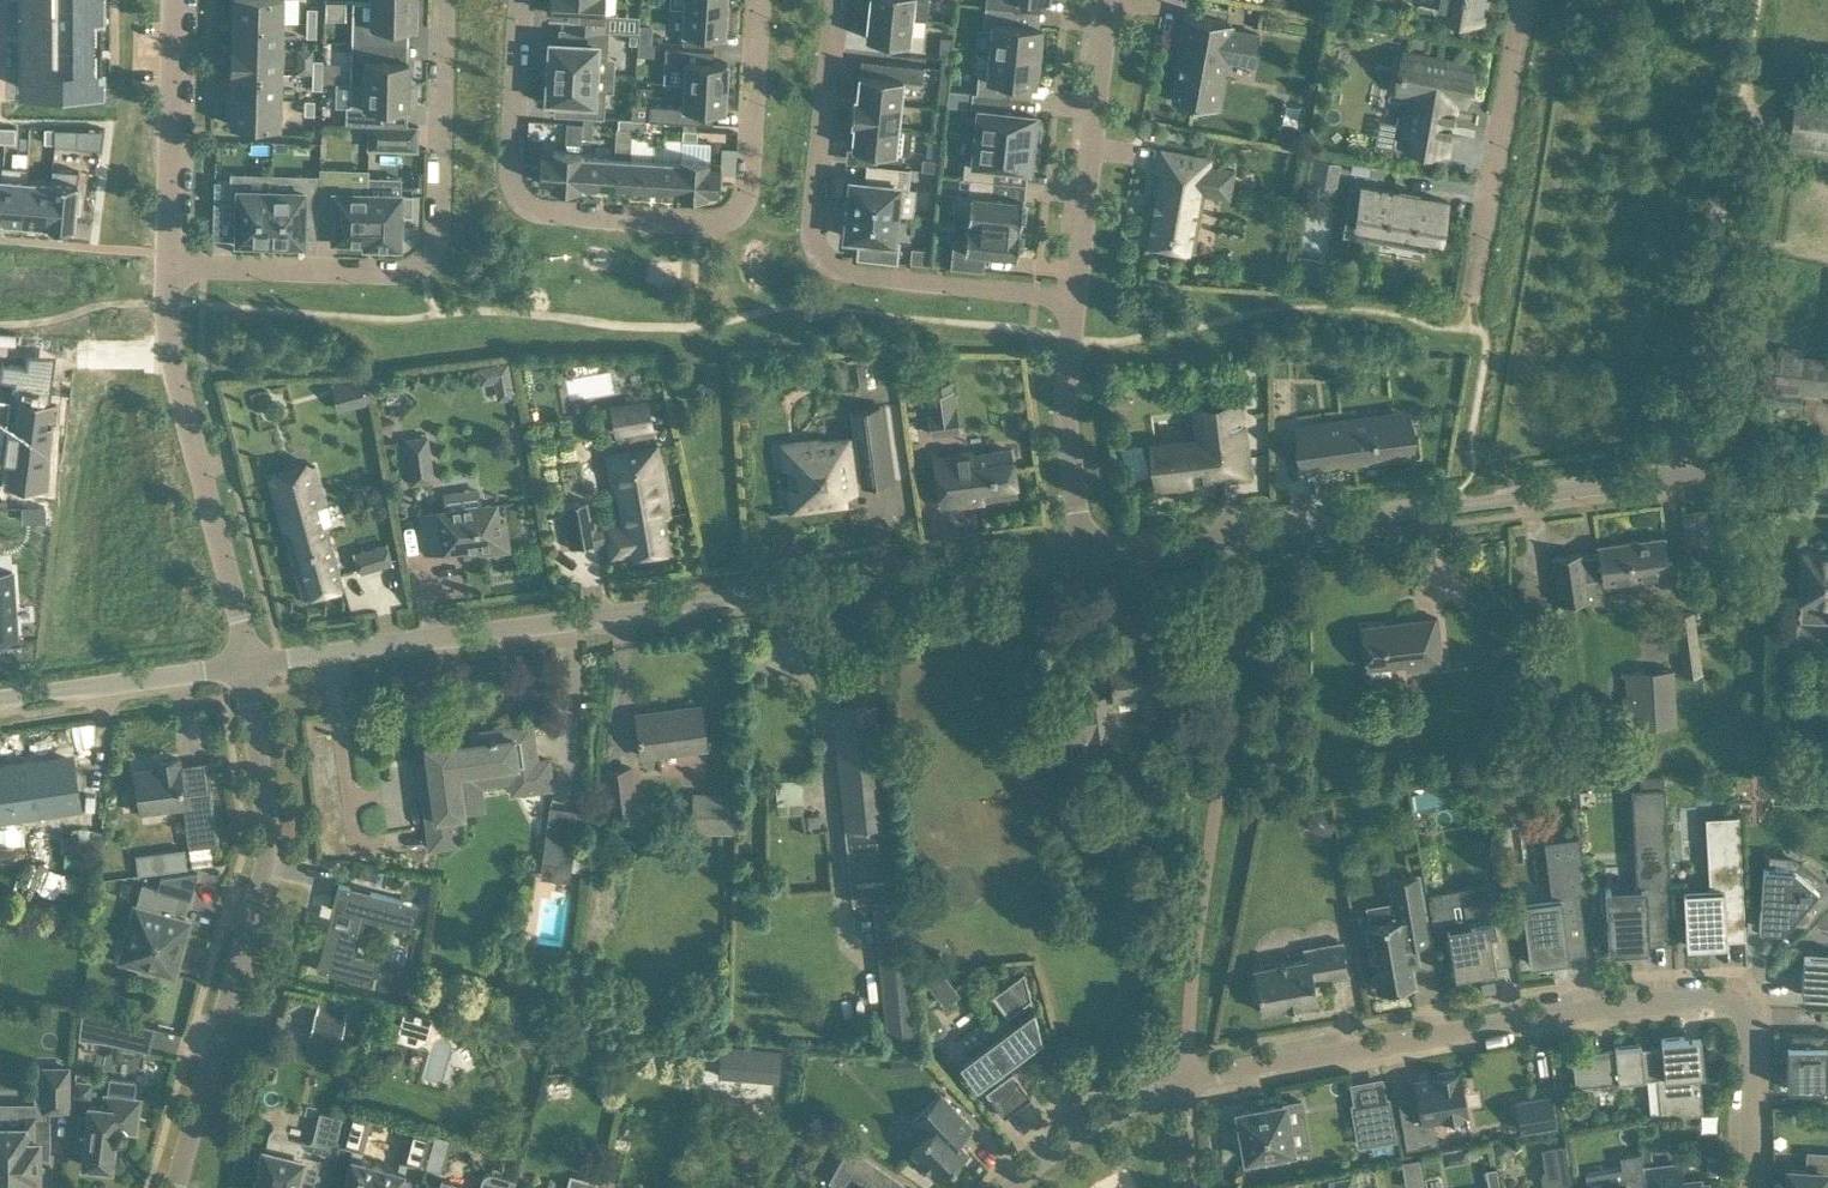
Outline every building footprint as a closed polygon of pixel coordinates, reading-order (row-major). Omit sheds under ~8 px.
[(24,88),(96,88),(96,62),(103,62),(103,17),(96,17),(96,0),(31,0),(31,4),(24,4),(24,35),(31,35),(31,62),(24,62),(24,88)] [(233,19),(284,20),(284,0),(234,0),(233,19)] [(353,0),(352,41),(386,42),(386,25),(415,26),(416,2),(373,1),(353,0)] [(550,12),(564,13),(563,27),(583,28),(610,30),(610,29),(605,29),(606,14),(604,13),(605,0),(551,0),(550,12)] [(685,7),(726,10),(727,0),(685,0),(685,7)] [(912,17),(927,19),(929,0),(870,0),(869,13),(912,17)] [(986,5),(1014,8),(1015,0),(986,0),(986,5)] [(1482,18),(1485,0),(1443,0),(1441,11),(1482,18)] [(1014,8),(986,5),(983,28),(993,29),(991,49),(1041,54),(1042,37),(1040,37),(1041,25),(1017,23),(1019,9),(1014,8)] [(308,6),(307,21),(317,21),(317,7),(308,6)] [(726,10),(685,7),(683,42),(710,44),(711,33),(725,34),(726,10)] [(912,17),(869,13),(866,37),(910,42),(912,17)] [(1219,84),(1230,23),(1185,14),(1176,64),(1179,65),(1172,100),(1218,108),(1222,84),(1219,84)] [(233,19),(233,45),(283,46),(284,20),(233,19)] [(317,21),(307,21),(307,35),(317,36),(317,21)] [(954,31),(955,22),(944,21),(943,30),(954,31)] [(640,24),(639,41),(652,42),(653,24),(640,24)] [(608,56),(610,30),(583,28),(583,43),(551,41),(551,54),(545,54),(544,69),(595,72),(596,55),(608,56)] [(1235,50),(1255,54),(1259,33),(1239,29),(1235,50)] [(366,60),(366,82),(409,83),(410,59),(386,59),(387,42),(386,42),(352,41),(352,60),(366,60)] [(638,42),(637,54),(654,55),(655,43),(638,42)] [(233,45),(232,71),(282,72),(283,46),(233,45)] [(686,64),(685,83),(727,85),(728,61),(714,60),(714,49),(666,46),(665,63),(686,64)] [(977,91),(1003,94),(1010,95),(1012,80),(1035,83),(1036,71),(1039,71),(1041,54),(991,49),(989,70),(979,69),(977,91)] [(1403,142),(1445,149),(1454,98),(1464,100),(1470,65),(1405,53),(1399,88),(1412,91),(1403,142)] [(313,58),(313,73),(323,73),(323,59),(313,58)] [(860,72),(858,96),(857,97),(901,102),(903,79),(922,81),(924,65),(884,61),(883,74),(860,72)] [(594,89),(595,72),(544,69),(543,85),(549,85),(548,98),(579,100),(578,115),(604,116),(606,90),(594,89)] [(232,71),(231,97),(282,98),(282,72),(232,71)] [(323,73),(313,73),(313,87),(322,88),(323,73)] [(409,83),(366,82),(351,82),(351,104),(347,104),(346,123),(370,124),(370,123),(384,124),(384,107),(409,107),(409,102),(414,103),(414,87),(409,86),(409,83)] [(727,85),(685,83),(684,105),(650,103),(649,119),(703,122),(704,108),(725,109),(727,85)] [(978,107),(975,134),(1040,141),(1041,124),(1036,123),(1037,112),(1001,108),(1003,94),(977,91),(973,91),(971,106),(978,107)] [(1827,154),(1827,95),(1796,91),(1789,149),(1827,154)] [(850,122),(855,123),(855,122),(898,126),(901,102),(857,97),(858,96),(853,96),(850,122)] [(282,98),(231,97),(230,124),(247,124),(246,129),(265,129),(265,124),(281,125),(282,98)] [(305,113),(315,113),(315,99),(305,99),(305,113)] [(618,127),(633,128),(633,118),(619,117),(618,127)] [(633,128),(647,129),(648,119),(633,118),(633,128)] [(567,131),(582,132),(583,122),(568,121),(567,131)] [(855,122),(855,123),(852,147),(878,150),(877,157),(898,160),(901,160),(902,152),(910,153),(913,128),(898,126),(855,122)] [(418,124),(384,124),(370,123),(369,147),(417,148),(418,124)] [(6,126),(6,140),(15,141),(16,126),(6,126)] [(45,126),(45,141),(55,142),(55,127),(45,126)] [(55,142),(55,144),(77,146),(78,127),(65,127),(55,127),(55,142)] [(683,128),(683,138),(697,139),(698,129),(683,128)] [(965,160),(963,176),(994,179),(995,165),(1031,169),(1032,157),(1038,158),(1040,141),(975,134),(972,161),(965,160)] [(528,136),(527,150),(540,151),(541,137),(528,136)] [(1150,208),(1144,242),(1194,251),(1206,184),(1206,183),(1232,188),(1236,168),(1210,163),(1210,162),(1211,156),(1161,147),(1157,169),(1160,170),(1153,208),(1150,208)] [(550,185),(579,187),(581,150),(553,148),(553,152),(541,151),(539,180),(551,181),(550,185)] [(580,183),(629,186),(631,157),(582,154),(582,150),(581,150),(579,187),(580,187),(580,183)] [(1429,168),(1431,157),(1416,154),(1414,165),(1429,168)] [(678,193),(679,193),(681,156),(680,160),(631,157),(629,186),(678,189),(678,193)] [(681,156),(679,193),(707,194),(708,190),(719,191),(721,162),(709,162),(710,158),(681,156)] [(922,168),(939,170),(940,158),(923,156),(922,168)] [(1333,161),(1315,158),(1310,185),(1328,188),(1333,161)] [(1351,170),(1370,174),(1372,163),(1353,159),(1351,170)] [(849,197),(848,207),(852,208),(897,213),(913,214),(915,187),(908,186),(910,167),(867,162),(865,180),(851,179),(849,197)] [(0,205),(0,218),(23,220),(28,166),(4,164),(0,205)] [(28,166),(23,220),(46,222),(46,224),(48,224),(52,178),(50,178),(50,180),(28,178),(29,166),(28,166)] [(365,243),(366,243),(367,191),(345,190),(346,167),(321,166),(320,216),(321,208),(334,209),(333,237),(365,238),(365,243)] [(52,178),(48,224),(75,226),(76,211),(79,211),(80,197),(77,196),(79,181),(80,169),(53,167),(52,178)] [(272,188),(271,241),(283,241),(283,246),(300,246),(300,241),(303,241),(304,216),(319,216),(320,209),(321,173),(294,173),(293,188),(272,188)] [(994,179),(963,176),(960,176),(958,201),(970,203),(968,220),(1020,226),(1020,221),(1025,222),(1027,208),(1022,208),(1023,197),(993,194),(994,179)] [(259,240),(271,241),(272,188),(232,187),(232,180),(215,179),(214,213),(230,213),(229,224),(238,224),(237,240),(242,240),(241,245),(258,245),(259,240)] [(1384,228),(1441,238),(1448,200),(1361,184),(1358,200),(1351,199),(1347,221),(1355,222),(1353,232),(1382,238),(1384,228)] [(368,190),(367,243),(400,244),(401,213),(413,214),(413,193),(402,193),(402,191),(368,190)] [(847,218),(845,236),(859,237),(857,257),(897,261),(899,242),(894,241),(897,213),(852,208),(848,207),(847,218)] [(1020,226),(968,220),(966,238),(954,237),(951,266),(984,270),(986,251),(1017,254),(1018,243),(1023,244),(1025,230),(1020,230),(1020,226)] [(1323,280),(1325,255),(1301,253),(1298,277),(1323,280)] [(1777,351),(1773,386),(1774,386),(1772,403),(1801,406),(1802,389),(1827,392),(1827,357),(1804,354),(1804,347),(1778,344),(1777,351)] [(0,370),(0,379),(14,380),(11,401),(15,401),(12,428),(7,428),(3,459),(15,461),(13,482),(44,487),(47,463),(42,462),(48,417),(53,418),(54,405),(50,404),(53,382),(23,379),(25,364),(1,361),(0,370)] [(484,396),(512,396),(513,363),(484,363),(484,396)] [(371,388),(339,393),(341,406),(373,400),(371,388)] [(952,389),(927,392),(930,410),(928,410),(931,432),(959,428),(956,406),(954,406),(952,389)] [(623,404),(627,430),(653,426),(648,400),(623,404)] [(1154,442),(1160,485),(1227,476),(1225,458),(1246,455),(1239,403),(1196,408),(1199,437),(1154,442)] [(789,486),(792,509),(848,503),(846,491),(857,490),(855,479),(864,478),(862,460),(887,457),(880,405),(853,409),(858,449),(851,450),(850,438),(828,441),(828,437),(798,441),(778,444),(781,468),(796,467),(798,485),(789,486)] [(1301,428),(1306,467),(1399,454),(1398,448),(1400,448),(1405,414),(1301,428)] [(408,438),(410,455),(429,452),(427,435),(408,438)] [(594,529),(596,540),(609,538),(612,556),(630,552),(631,555),(671,548),(665,514),(669,514),(657,445),(628,451),(634,483),(618,486),(625,524),(594,529)] [(935,456),(942,505),(964,502),(964,499),(1016,491),(1010,449),(971,454),(971,457),(954,459),(953,453),(935,456)] [(269,477),(303,597),(344,585),(327,523),(332,521),(315,464),(269,477)] [(445,510),(421,513),(427,551),(465,546),(466,553),(509,548),(505,519),(498,520),(496,503),(482,505),(479,486),(443,491),(445,510)] [(567,502),(570,518),(590,515),(587,499),(567,502)] [(1670,573),(1668,559),(1665,535),(1598,544),(1599,554),(1583,556),(1582,551),(1554,555),(1560,602),(1584,599),(1589,598),(1587,584),(1670,573)] [(358,570),(391,561),(386,540),(352,549),(358,570)] [(1800,601),(1827,602),(1827,554),(1803,553),(1800,601)] [(17,633),(13,570),(0,570),(0,634),(17,633)] [(1675,613),(1683,674),(1702,672),(1694,611),(1675,613)] [(1406,662),(1407,669),(1443,665),(1437,616),(1363,625),(1367,667),(1406,662)] [(1110,663),(1114,686),(1115,697),(1143,693),(1146,712),(1162,710),(1160,691),(1163,690),(1161,675),(1157,651),(1140,653),(1141,659),(1110,663)] [(1514,667),(1494,668),(1495,685),(1515,684),(1514,667)] [(1673,668),(1631,670),(1634,728),(1675,726),(1673,668)] [(1039,706),(1043,742),(1106,735),(1102,699),(1039,706)] [(836,731),(849,867),(854,903),(873,900),(889,1045),(915,1043),(899,897),(904,897),(900,862),(892,863),(879,727),(877,703),(833,708),(836,731)] [(637,713),(640,737),(643,755),(707,746),(701,705),(637,713)] [(306,733),(325,730),(323,714),(303,717),(306,733)] [(472,741),(455,743),(460,771),(475,769),(507,765),(521,763),(525,790),(528,790),(553,786),(553,782),(549,758),(537,759),(532,723),(470,731),(472,741)] [(429,762),(419,763),(431,847),(454,844),(459,843),(456,814),(465,813),(460,771),(455,743),(455,739),(426,743),(429,762)] [(136,770),(139,790),(128,791),(130,809),(141,807),(141,810),(184,804),(190,847),(219,843),(211,789),(198,790),(184,792),(179,757),(155,760),(156,767),(136,770)] [(0,765),(0,820),(22,817),(19,798),(38,795),(41,814),(83,809),(80,784),(76,785),(73,759),(36,764),(36,760),(0,765)] [(208,761),(194,762),(198,790),(211,789),(208,761)] [(605,770),(609,808),(628,806),(631,835),(649,833),(645,802),(634,804),(630,768),(605,770)] [(1649,947),(1649,942),(1668,941),(1666,913),(1661,913),(1661,899),(1671,898),(1665,785),(1664,775),(1640,776),(1640,786),(1639,786),(1642,842),(1658,841),(1659,862),(1636,863),(1637,885),(1606,887),(1609,949),(1649,947)] [(736,795),(693,794),(691,831),(734,833),(736,795)] [(778,803),(779,815),(803,813),(802,801),(778,803)] [(1336,824),(1332,815),(1322,809),(1312,811),(1308,818),(1311,827),(1321,833),(1331,832),(1336,824)] [(1684,889),(1687,944),(1710,942),(1726,941),(1726,938),(1745,936),(1738,813),(1706,814),(1711,887),(1684,889)] [(588,846),(546,841),(541,877),(569,881),(571,868),(585,870),(588,846)] [(13,861),(13,847),(0,848),(0,861),(13,861)] [(185,850),(167,853),(169,869),(187,867),(185,850)] [(1579,918),(1575,892),(1587,891),(1582,855),(1549,860),(1554,900),(1523,904),(1527,939),(1530,962),(1552,959),(1552,956),(1588,951),(1583,917),(1579,918)] [(1784,928),(1789,922),(1811,923),(1815,919),(1827,903),(1827,883),(1801,860),(1790,874),(1763,872),(1759,926),(1784,928)] [(143,883),(121,959),(138,963),(137,964),(137,965),(137,966),(137,967),(137,968),(138,969),(138,970),(138,971),(139,971),(139,972),(140,973),(140,974),(141,974),(142,975),(143,976),(144,976),(145,976),(146,977),(147,977),(148,977),(149,977),(150,977),(151,976),(152,976),(153,976),(154,975),(154,974),(155,974),(156,973),(157,972),(157,971),(158,970),(158,969),(174,974),(175,970),(178,971),(182,957),(179,956),(189,921),(175,917),(182,894),(190,896),(197,871),(161,876),(158,887),(143,883)] [(1091,889),(1090,874),(1074,875),(1075,890),(1091,889)] [(1421,962),(1417,943),(1430,941),(1418,874),(1390,879),(1396,918),(1368,922),(1380,988),(1413,983),(1410,964),(1421,962)] [(339,882),(333,909),(325,940),(317,969),(373,983),(379,959),(356,953),(365,917),(396,925),(403,899),(339,882)] [(1469,922),(1448,926),(1452,950),(1451,950),(1456,974),(1478,970),(1477,966),(1495,963),(1511,960),(1504,916),(1499,887),(1483,889),(1485,899),(1465,902),(1469,922)] [(1815,919),(1821,924),(1827,925),(1827,903),(1815,919)] [(1254,967),(1256,979),(1251,980),(1254,999),(1259,998),(1262,1010),(1318,1000),(1314,980),(1348,974),(1342,941),(1305,947),(1306,958),(1254,967)] [(1802,971),(1801,993),(1827,995),(1827,953),(1804,951),(1802,971)] [(1000,1109),(1004,1115),(1031,1096),(1027,1089),(1013,1070),(1006,1075),(1001,1068),(1042,1037),(1034,1007),(1028,1012),(1022,1005),(1032,998),(1024,970),(991,995),(1006,1016),(1017,1009),(1022,1016),(985,1044),(979,1036),(964,1047),(970,1055),(960,1062),(977,1086),(991,1075),(997,1082),(985,1091),(999,1110),(1000,1109)] [(428,1038),(433,1015),(404,1008),(400,1031),(404,1040),(418,1044),(428,1038)] [(83,1009),(80,1036),(107,1040),(126,1044),(149,1050),(155,1026),(131,1021),(112,1016),(83,1009)] [(309,1033),(339,1041),(345,1019),(315,1011),(309,1033)] [(1791,1032),(1791,1043),(1787,1044),(1788,1064),(1788,1087),(1805,1087),(1805,1086),(1818,1086),(1827,1086),(1827,1032),(1791,1032)] [(1700,1034),(1692,1034),(1661,1037),(1662,1044),(1642,1046),(1642,1043),(1615,1046),(1618,1081),(1645,1079),(1658,1077),(1661,1115),(1703,1111),(1699,1072),(1704,1072),(1700,1034)] [(721,1044),(718,1074),(779,1079),(781,1050),(721,1044)] [(1573,1062),(1576,1084),(1592,1082),(1590,1061),(1573,1062)] [(44,1109),(68,1109),(68,1066),(44,1066),(44,1109)] [(1467,1112),(1460,1072),(1455,1072),(1454,1069),(1437,1072),(1438,1075),(1416,1079),(1418,1094),(1398,1097),(1407,1148),(1437,1142),(1433,1118),(1467,1112)] [(80,1123),(77,1146),(85,1148),(83,1163),(112,1167),(115,1139),(121,1140),(127,1135),(127,1129),(136,1130),(140,1098),(133,1097),(135,1080),(110,1077),(108,1094),(106,1094),(105,1106),(90,1104),(89,1115),(81,1114),(80,1123)] [(74,1096),(91,1098),(93,1081),(76,1079),(74,1096)] [(941,1091),(911,1119),(925,1134),(911,1148),(919,1156),(918,1162),(925,1169),(931,1169),(939,1177),(968,1149),(958,1139),(973,1125),(941,1091)] [(1516,1100),(1521,1129),(1557,1123),(1552,1094),(1516,1100)] [(1354,1105),(1358,1129),(1361,1143),(1394,1137),(1387,1099),(1354,1105)] [(1286,1156),(1285,1150),(1293,1149),(1284,1103),(1238,1111),(1246,1157),(1266,1153),(1267,1159),(1286,1156)] [(343,1185),(342,1187),(400,1187),(405,1169),(360,1157),(371,1115),(350,1110),(341,1143),(354,1146),(343,1185)] [(309,1142),(286,1137),(282,1153),(265,1149),(262,1160),(257,1159),(253,1177),(257,1178),(255,1187),(295,1187),(297,1178),(307,1180),(305,1187),(308,1187),(325,1187),(342,1117),(321,1111),(314,1139),(309,1142)] [(0,1187),(16,1187),(17,1187),(35,1186),(35,1183),(39,1183),(39,1155),(47,1155),(47,1118),(23,1118),(23,1124),(0,1124),(0,1187)] [(402,1159),(424,1165),(433,1133),(411,1126),(402,1159)] [(436,1130),(426,1164),(440,1168),(450,1134),(436,1130)] [(1545,1169),(1541,1174),(1543,1184),(1548,1186),(1549,1187),(1573,1187),(1565,1143),(1541,1147),(1545,1169)] [(884,1167),(850,1144),(829,1180),(842,1187),(900,1187),(904,1181),(884,1167)] [(1441,1149),(1443,1164),(1470,1159),(1468,1144),(1441,1149)] [(1643,1168),(1641,1151),(1620,1154),(1624,1177),(1606,1180),(1607,1185),(1591,1187),(1646,1187),(1643,1168)] [(1421,1157),(1405,1159),(1408,1174),(1424,1171),(1421,1157)] [(1718,1157),(1707,1157),(1707,1173),(1718,1173),(1718,1157)] [(1643,1168),(1646,1187),(1706,1187),(1706,1180),(1698,1181),(1698,1176),(1681,1178),(1680,1164),(1643,1168)] [(1789,1172),(1785,1176),(1785,1185),(1787,1187),(1827,1187),(1827,1172),(1825,1172),(1825,1170),(1790,1168),(1789,1172)] [(482,1177),(479,1187),(513,1187),(516,1178),(493,1171),(491,1171),(488,1171),(487,1172),(486,1172),(484,1173),(483,1175),(483,1176),(482,1177)] [(598,1181),(571,1173),(567,1187),(596,1187),(598,1181)] [(1351,1174),(1328,1179),(1330,1187),(1354,1187),(1351,1174)] [(441,1179),(438,1187),(472,1187),(441,1179)]
